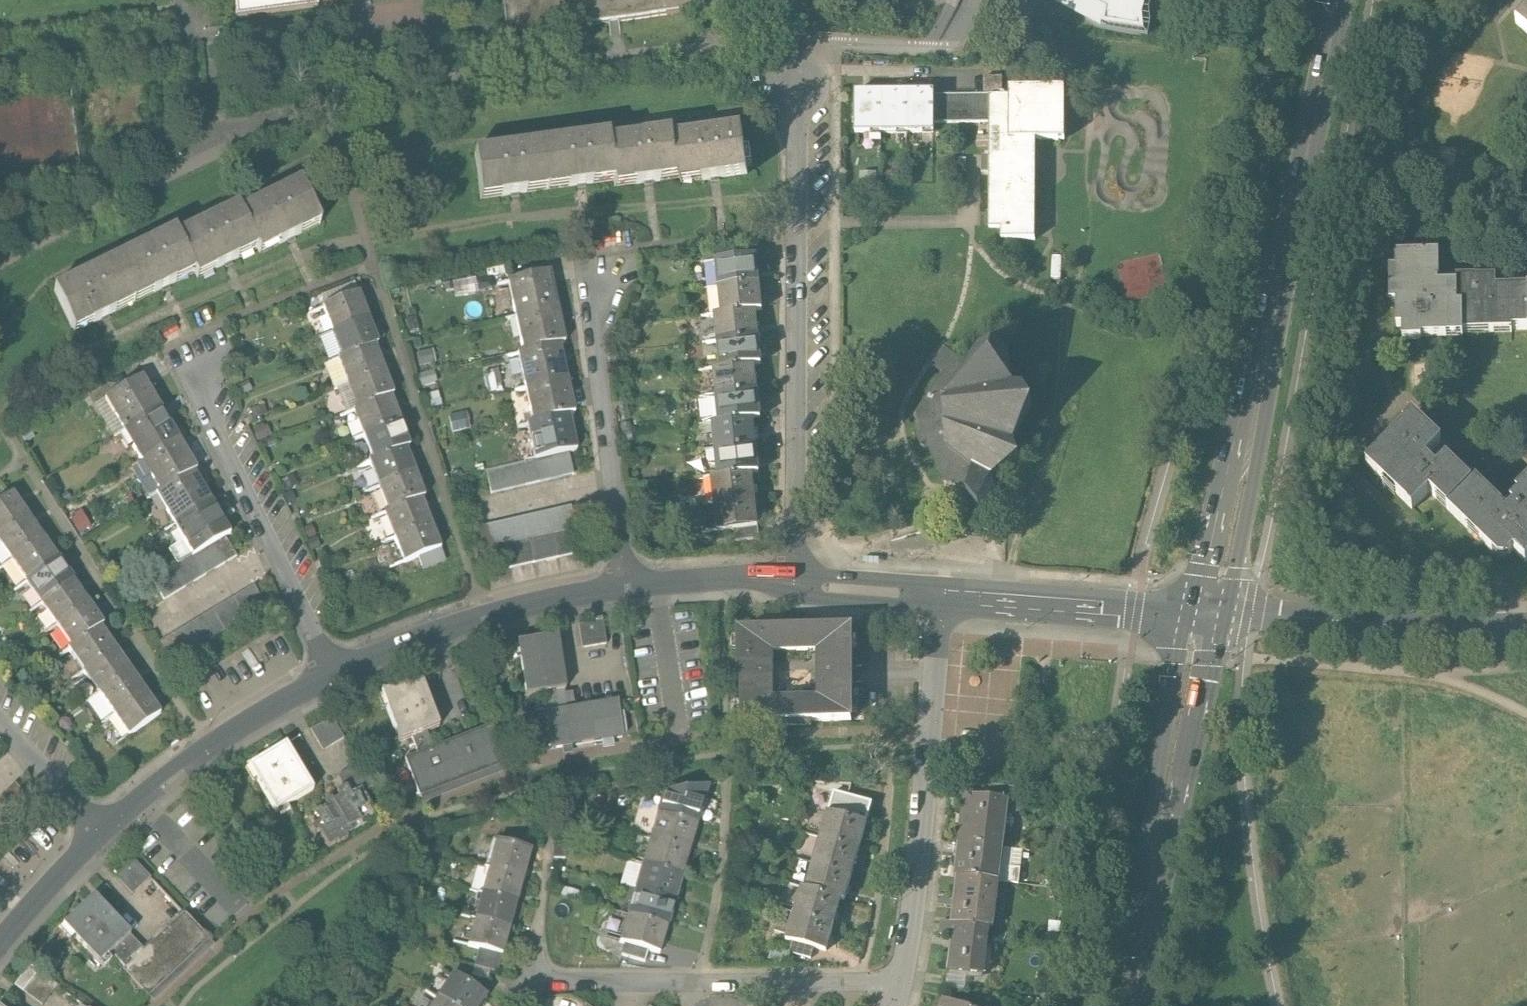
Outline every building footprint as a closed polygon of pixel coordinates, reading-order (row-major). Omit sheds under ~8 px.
[(237,17),(318,7),(317,0),(318,0),(235,0),(237,17)] [(691,0),(503,0),(505,20),(508,41),(555,36),(631,26),(693,19),(691,0)] [(1071,11),(1102,27),(1143,33),(1149,0),(1048,0),(1071,11)] [(1515,24),(1526,35),(1526,12),(1515,24)] [(1010,91),(1010,101),(990,101),(989,128),(990,235),(1001,235),(1001,246),(1035,245),(1034,141),(1064,141),(1064,90),(1010,91)] [(933,94),(907,95),(907,135),(933,135),(933,127),(933,100),(933,94)] [(854,135),(880,135),(880,95),(854,95),(854,135)] [(880,135),(907,135),(907,95),(880,95),(880,135)] [(990,101),(933,100),(933,127),(989,128),(990,101)] [(750,176),(744,130),(678,139),(684,180),(684,185),(750,176)] [(617,189),(684,180),(678,139),(677,132),(610,141),(615,181),(617,189)] [(542,146),(548,190),(615,181),(610,141),(610,137),(542,146)] [(548,190),(542,146),(474,155),(480,199),(548,190)] [(878,175),(860,175),(860,194),(878,194),(878,175)] [(900,175),(888,175),(888,185),(899,185),(900,175)] [(303,186),(242,216),(260,251),(263,256),(323,226),(303,186)] [(239,209),(178,239),(196,274),(199,281),(260,251),(242,216),(239,209)] [(176,234),(116,264),(136,304),(196,274),(178,239),(176,234)] [(1438,255),(1396,255),(1396,270),(1390,269),(1389,303),(1397,303),(1397,327),(1402,327),(1402,340),(1421,340),(1421,337),(1463,336),(1462,332),(1461,306),(1457,306),(1456,285),(1438,285),(1438,255)] [(719,261),(721,288),(760,284),(757,257),(719,261)] [(76,334),(136,304),(116,264),(56,294),(76,334)] [(510,286),(518,320),(560,311),(552,276),(510,286)] [(1456,285),(1457,306),(1461,306),(1462,332),(1511,333),(1511,329),(1526,330),(1526,300),(1526,288),(1495,289),(1495,279),(1456,278),(1456,285)] [(763,310),(760,284),(721,288),(724,314),(756,311),(763,310)] [(323,311),(333,335),(369,321),(359,296),(323,311)] [(567,345),(560,311),(518,320),(526,355),(559,347),(567,345)] [(718,315),(720,342),(759,338),(756,311),(724,314),(718,315)] [(414,327),(412,320),(405,322),(407,329),(414,327)] [(379,345),(369,321),(333,335),(343,360),(375,347),(379,345)] [(762,364),(759,338),(720,342),(723,368),(756,365),(762,364)] [(339,362),(349,386),(385,372),(375,347),(343,360),(339,362)] [(520,356),(527,390),(567,382),(559,347),(526,355),(520,356)] [(969,368),(946,350),(933,368),(946,377),(917,419),(921,446),(930,454),(942,486),(966,494),(985,513),(1005,502),(1000,483),(1029,467),(1024,455),(1053,420),(1036,398),(1028,399),(1018,356),(979,354),(969,368)] [(432,351),(418,355),(421,367),(435,363),(432,351)] [(716,369),(719,395),(759,391),(756,365),(723,368),(716,369)] [(395,396),(385,372),(349,386),(358,411),(390,398),(395,396)] [(434,373),(421,375),(423,386),(436,383),(434,373)] [(107,402),(125,432),(161,411),(143,381),(107,402)] [(575,416),(567,382),(527,390),(535,425),(569,418),(575,416)] [(761,417),(759,391),(719,395),(722,422),(755,418),(761,417)] [(356,412),(366,437),(400,423),(390,398),(358,411),(356,412)] [(125,432),(143,463),(179,442),(161,411),(125,432)] [(466,414),(449,417),(453,433),(469,430),(466,414)] [(1414,414),(1366,463),(1413,508),(1430,490),(1437,497),(1442,493),(1453,503),(1472,483),(1454,466),(1447,459),(1438,469),(1430,461),(1425,457),(1441,442),(1414,414)] [(577,453),(569,418),(535,425),(528,427),(536,462),(569,455),(577,453)] [(714,423),(717,449),(757,445),(755,418),(722,422),(714,423)] [(410,448),(400,423),(366,437),(376,461),(406,449),(410,448)] [(198,473),(179,442),(143,463),(162,494),(195,474),(198,473)] [(760,472),(757,445),(717,449),(720,476),(753,473),(760,472)] [(371,463),(381,488),(416,474),(406,449),(376,461),(371,463)] [(574,475),(569,455),(536,462),(487,474),(491,494),(574,475)] [(717,504),(756,500),(753,473),(720,476),(714,477),(717,504)] [(159,496),(177,526),(213,505),(195,474),(162,494),(159,496)] [(426,498),(416,474),(381,488),(391,513),(421,501),(426,498)] [(1472,483),(1453,503),(1448,508),(1494,552),(1500,546),(1509,554),(1514,549),(1526,562),(1526,561),(1526,492),(1522,497),(1519,494),(1512,502),(1515,505),(1511,509),(1508,512),(1475,480),(1472,483)] [(28,516),(12,494),(8,497),(0,503),(0,535),(28,516)] [(756,500),(717,504),(720,531),(733,529),(759,526),(756,500)] [(386,514),(396,539),(430,525),(421,501),(391,513),(386,514)] [(231,536),(213,505),(177,526),(195,557),(226,539),(231,536)] [(581,553),(570,507),(478,528),(488,574),(581,553)] [(28,516),(0,535),(0,543),(12,560),(43,538),(28,516)] [(440,550),(430,525),(396,539),(406,564),(440,550)] [(733,529),(735,541),(760,538),(759,526),(733,529)] [(58,560),(43,538),(12,560),(27,582),(58,560)] [(238,560),(226,539),(195,557),(152,582),(164,603),(238,560)] [(74,582),(58,560),(27,582),(43,604),(74,582)] [(89,604),(74,582),(43,604),(58,626),(89,604)] [(265,606),(253,586),(160,643),(173,663),(265,606)] [(104,626),(89,604),(58,626),(73,648),(101,629),(104,626)] [(605,621),(580,625),(584,648),(608,644),(605,621)] [(69,651),(84,673),(116,651),(101,629),(73,648),(69,651)] [(739,721),(781,721),(781,724),(814,724),(814,721),(854,720),(853,630),(739,630),(739,721)] [(567,688),(559,634),(520,640),(528,694),(544,691),(565,688),(567,688)] [(84,673),(99,694),(131,672),(116,651),(84,673)] [(99,694),(114,716),(146,694),(131,672),(99,694)] [(423,679),(383,694),(402,741),(412,737),(429,731),(441,726),(423,679)] [(566,694),(565,688),(544,691),(547,712),(568,709),(567,704),(574,703),(572,694),(566,694)] [(161,716),(146,694),(114,716),(129,738),(161,716)] [(618,701),(568,709),(547,712),(552,748),(624,737),(618,701)] [(333,717),(312,730),(324,750),(345,738),(333,717)] [(420,755),(408,760),(422,797),(509,763),(495,726),(436,749),(420,755)] [(412,737),(420,755),(436,749),(429,731),(412,737)] [(288,745),(250,768),(278,813),(316,791),(288,745)] [(338,776),(344,787),(347,786),(351,794),(361,788),(371,782),(362,766),(351,772),(350,769),(338,776)] [(991,785),(990,797),(1010,799),(1009,812),(1029,814),(1032,789),(991,785)] [(341,798),(335,801),(349,828),(360,822),(363,826),(370,823),(367,818),(361,821),(356,812),(370,804),(361,788),(351,794),(347,786),(344,787),(337,791),(341,798)] [(658,812),(697,824),(708,786),(662,792),(658,812)] [(966,795),(962,834),(1006,839),(1009,812),(1010,799),(990,797),(966,795)] [(352,833),(349,828),(335,801),(333,798),(326,803),(329,808),(320,814),(327,827),(321,830),(329,846),(352,833)] [(658,812),(652,842),(689,853),(692,843),(697,824),(658,812)] [(830,812),(822,837),(860,848),(865,830),(867,822),(830,812)] [(1002,879),(1006,839),(962,834),(958,874),(960,875),(1002,879)] [(855,864),(860,848),(822,837),(815,862),(852,873),(855,864)] [(652,842),(644,867),(682,878),(684,868),(689,853),(652,842)] [(498,845),(491,870),(522,879),(529,853),(498,845)] [(151,877),(134,859),(115,876),(132,894),(151,877)] [(847,891),(852,873),(815,862),(808,887),(842,897),(845,898),(847,891)] [(644,867),(637,892),(674,903),(677,894),(682,878),(644,867)] [(515,904),(522,879),(491,870),(484,895),(515,904)] [(1002,879),(960,875),(955,922),(992,926),(997,927),(1002,879)] [(803,886),(796,912),(834,924),(836,915),(842,897),(808,887),(803,886)] [(637,892),(630,917),(667,928),(670,918),(674,903),(637,892)] [(131,934),(95,895),(64,924),(100,963),(112,951),(131,934)] [(484,895),(477,921),(508,929),(515,904),(484,895)] [(185,912),(145,949),(126,967),(124,969),(148,996),(209,939),(185,912)] [(831,932),(834,924),(796,912),(788,939),(792,940),(815,947),(826,950),(831,932)] [(662,946),(667,928),(630,917),(622,942),(626,944),(649,950),(659,953),(662,946)] [(502,955),(508,929),(477,921),(470,946),(480,949),(502,955)] [(951,971),(987,975),(992,926),(955,922),(943,921),(942,934),(955,936),(951,971)] [(145,949),(131,934),(112,951),(126,967),(145,949)] [(791,952),(812,958),(815,947),(792,940),(789,951),(791,952)] [(626,944),(623,955),(646,962),(649,950),(626,944)] [(480,949),(475,966),(499,972),(504,955),(502,955),(480,949)] [(58,985),(29,963),(14,983),(43,1005),(58,985)] [(439,999),(450,1005),(480,1005),(486,999),(454,977),(439,999)]
